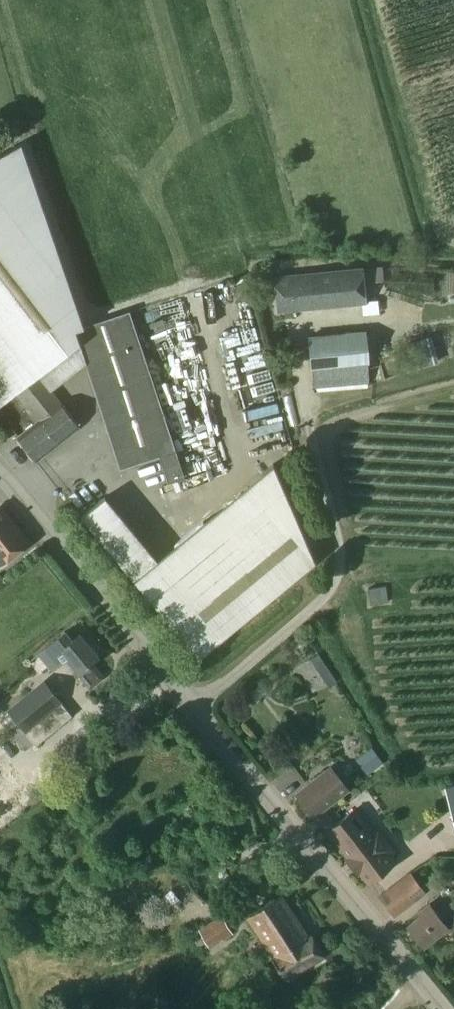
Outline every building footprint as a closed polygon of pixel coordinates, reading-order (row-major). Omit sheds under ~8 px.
[(0,155),(0,407),(16,395),(42,376),(81,345),(75,329),(85,326),(83,322),(81,314),(81,313),(76,301),(76,299),(73,292),(73,291),(69,280),(66,270),(65,269),(61,257),(58,248),(58,246),(54,236),(51,226),(50,224),(46,212),(43,204),(42,201),(38,189),(34,178),(34,177),(30,166),(29,163),(27,156),(26,155),(23,145),(22,143),(0,155)] [(364,266),(274,275),(277,312),(368,303),(367,301),(366,290),(366,282),(364,266)] [(85,326),(75,329),(81,345),(87,363),(121,468),(160,455),(169,482),(185,477),(130,311),(107,318),(106,318),(103,319),(97,321),(85,326)] [(345,332),(347,351),(310,355),(313,386),(371,381),(366,330),(345,332)] [(42,376),(16,395),(28,410),(31,408),(39,418),(18,435),(38,459),(81,424),(53,390),(42,376)] [(168,558),(146,575),(204,652),(218,646),(235,634),(231,635),(325,564),(286,465),(157,562),(168,558)] [(134,574),(160,554),(114,494),(88,514),(134,574)] [(1,506),(0,506),(0,563),(1,565),(30,541),(1,506)] [(370,603),(388,601),(386,585),(368,588),(370,603)] [(66,658),(89,686),(102,676),(91,663),(99,657),(80,634),(72,639),(66,631),(39,652),(53,669),(66,658)] [(328,687),(336,682),(320,654),(311,659),(328,687)] [(44,679),(8,709),(37,744),(55,730),(44,716),(63,701),(44,679)] [(267,692),(261,684),(251,693),(257,700),(267,692)] [(373,749),(359,760),(368,773),(383,762),(373,749)] [(348,788),(331,766),(297,793),(314,815),(348,788)] [(446,787),(453,820),(453,785),(446,787)] [(373,832),(354,809),(327,830),(348,856),(346,858),(358,873),(361,871),(370,883),(397,861),(390,852),(394,849),(377,828),(373,832)] [(427,894),(410,870),(377,895),(394,917),(427,894)] [(308,937),(282,894),(246,915),(272,957),(269,959),(282,980),(324,955),(312,934),(308,937)] [(430,905),(419,914),(422,917),(408,928),(424,947),(447,928),(450,931),(453,928),(453,902),(438,915),(430,905)] [(234,934),(223,915),(199,929),(209,946),(222,939),(223,940),(234,934)]
